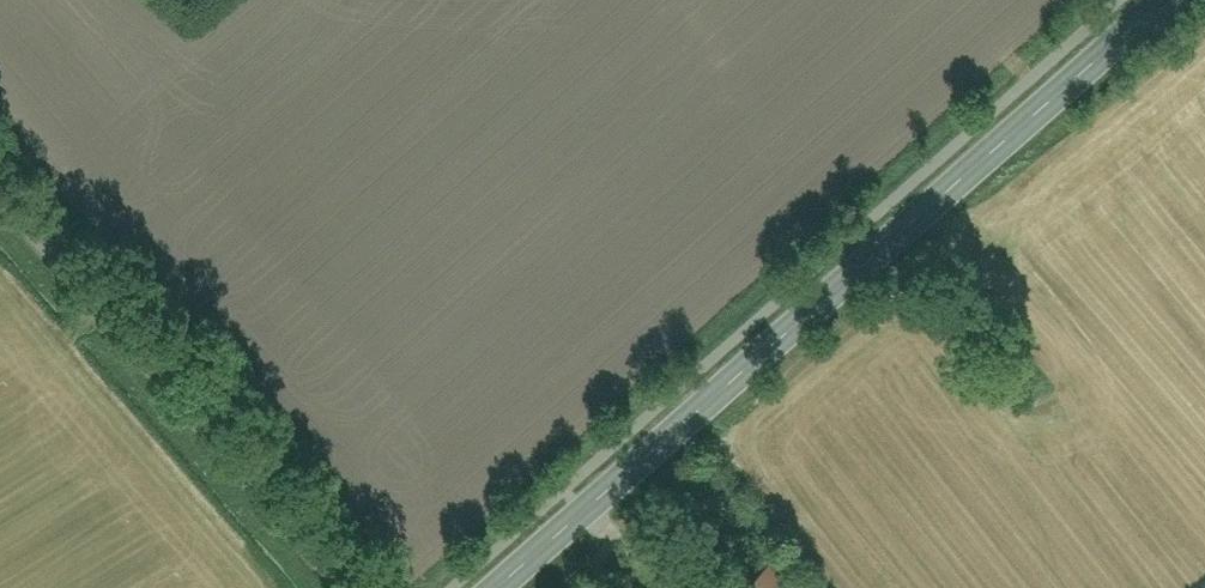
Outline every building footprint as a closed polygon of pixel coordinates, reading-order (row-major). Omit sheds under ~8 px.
[(750,587),(799,587),(774,563),(750,587)]
